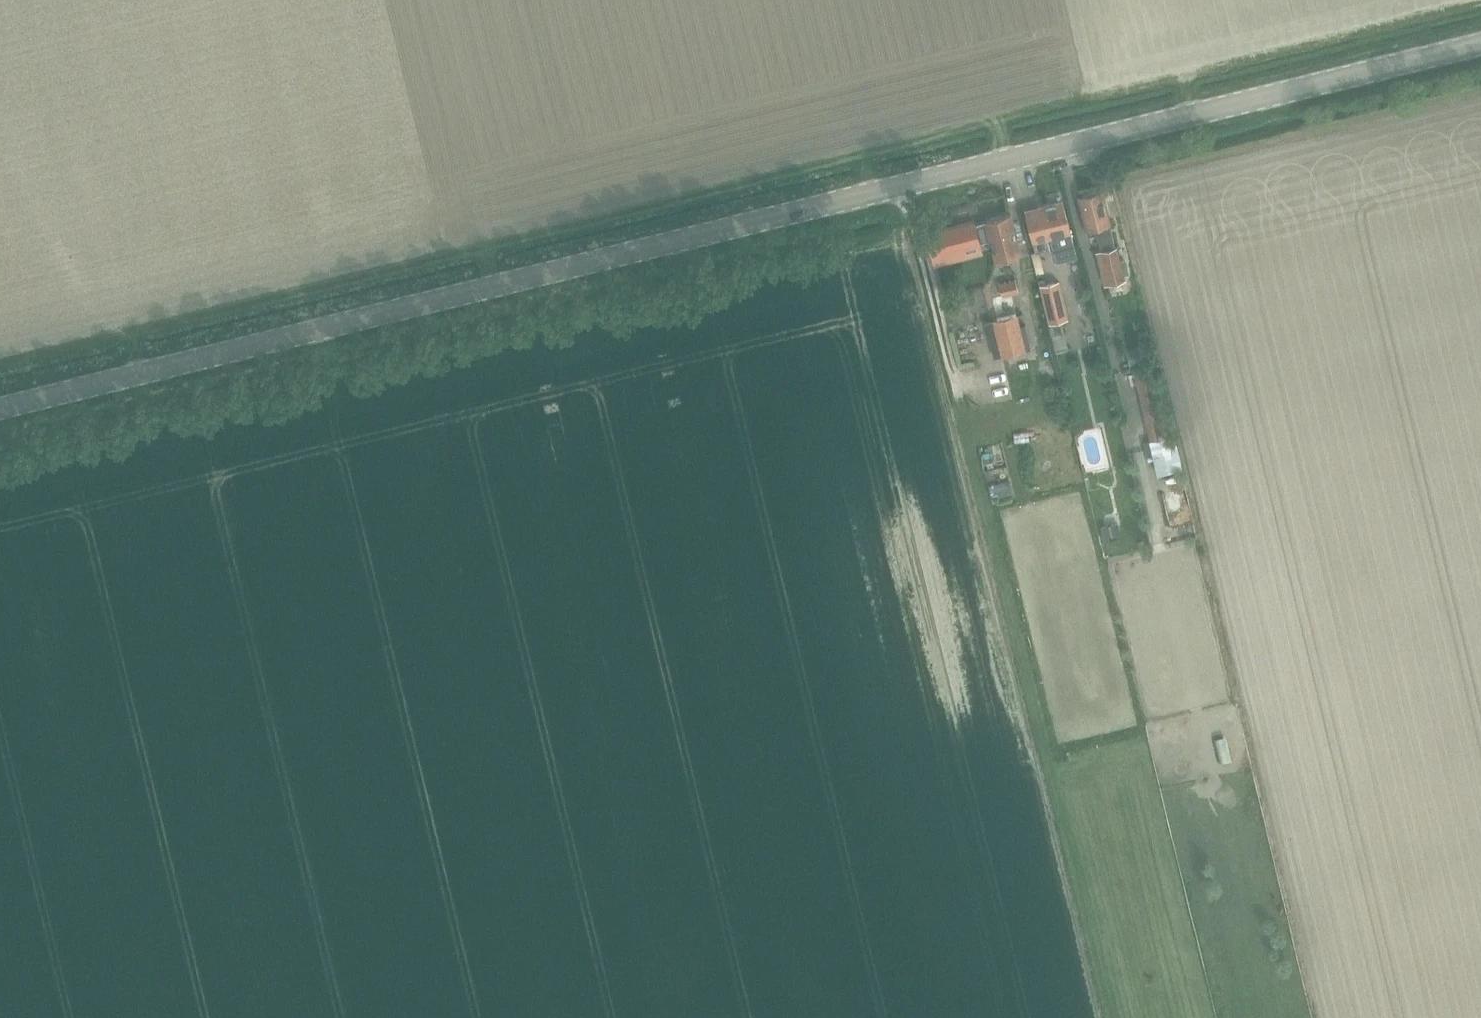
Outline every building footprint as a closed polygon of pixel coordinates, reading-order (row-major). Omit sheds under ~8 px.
[(1104,282),(1109,281),(1131,276),(1123,243),(1118,245),(1105,189),(1082,194),(1091,234),(1099,232),(1103,248),(1097,250),(1104,282)] [(1064,198),(1042,204),(1026,208),(1034,241),(1050,237),(1055,256),(1059,259),(1077,254),(1064,198)] [(974,221),(927,234),(932,254),(991,239),(996,257),(1020,251),(1010,213),(986,219),(987,221),(975,224),(974,221)] [(1016,279),(999,283),(1002,295),(1019,291),(1016,279)] [(1069,317),(1060,280),(1041,285),(1050,321),(1069,317)] [(1017,313),(993,319),(1002,356),(1026,350),(1017,313)] [(1174,427),(1175,467),(1195,466),(1194,426),(1174,427)]
